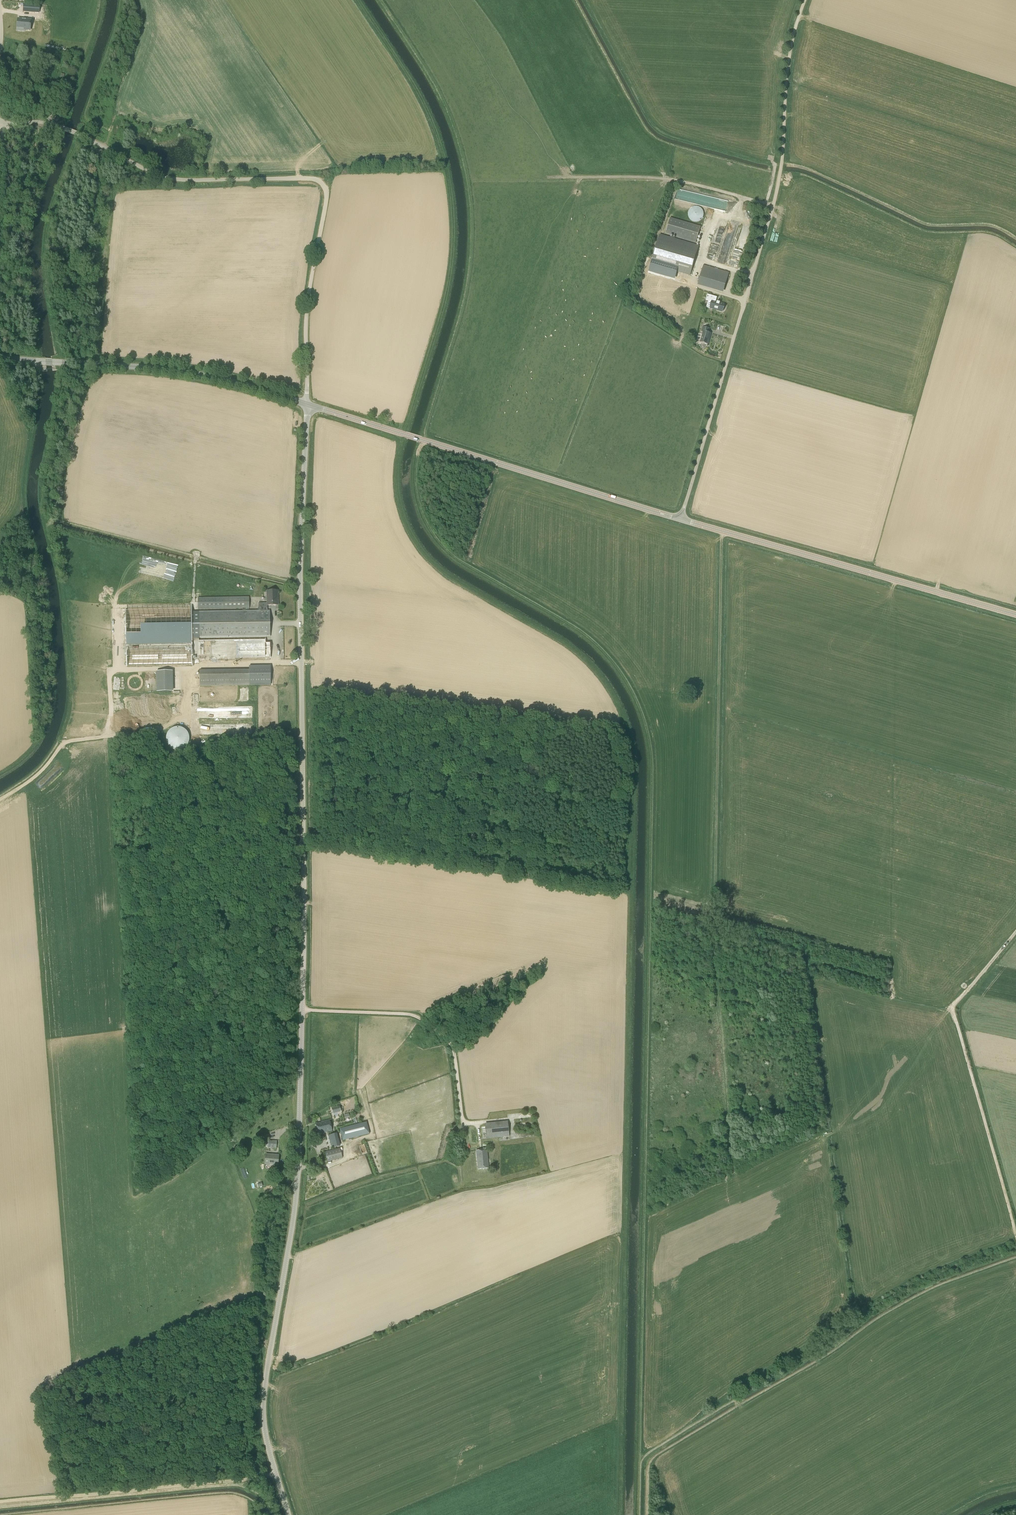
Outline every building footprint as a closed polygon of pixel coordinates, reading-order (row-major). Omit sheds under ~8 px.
[(18,19),(17,28),(25,29),(25,30),(30,31),(30,26),(31,26),(31,25),(30,25),(31,21),(26,20),(23,19),(22,20),(18,19)] [(696,222),(697,222),(698,222),(699,221),(701,220),(702,220),(702,219),(703,217),(703,216),(704,215),(704,213),(703,212),(703,211),(702,210),(701,209),(700,208),(699,207),(698,207),(697,206),(695,206),(694,207),(693,207),(692,208),(691,208),(690,209),(689,210),(688,212),(688,213),(688,214),(688,216),(688,217),(689,218),(690,219),(691,220),(692,221),(693,222),(694,222),(696,222)] [(696,242),(700,227),(670,218),(666,233),(696,242)] [(690,276),(698,247),(659,236),(652,260),(678,267),(677,272),(690,276)] [(716,259),(718,251),(711,249),(708,257),(716,259)] [(725,289),(729,273),(703,266),(699,282),(725,289)] [(698,292),(699,286),(693,285),(690,300),(698,302),(700,292),(698,292)] [(708,294),(706,301),(711,302),(710,308),(722,312),(724,304),(716,301),(717,297),(708,294)] [(708,344),(711,333),(708,333),(709,329),(703,327),(702,331),(703,332),(700,342),(708,344)] [(190,639),(199,638),(270,637),(270,611),(268,611),(268,605),(278,605),(278,591),(267,591),(267,603),(258,603),(259,611),(246,611),(246,610),(249,610),(249,608),(249,597),(198,597),(198,598),(198,602),(198,609),(243,609),(243,611),(198,612),(192,612),(192,606),(127,607),(125,607),(126,645),(127,645),(190,644),(190,639)] [(192,663),(192,659),(199,659),(271,658),(270,639),(191,641),(191,647),(125,648),(126,664),(192,663)] [(199,671),(199,686),(271,685),(271,666),(249,666),(249,670),(199,671)] [(175,691),(175,670),(157,670),(158,691),(175,691)] [(135,691),(144,691),(144,675),(136,675),(135,691)] [(199,724),(199,733),(217,733),(217,727),(210,727),(210,724),(199,724)] [(186,730),(184,729),(183,728),(181,728),(180,727),(178,727),(177,727),(175,727),(174,728),(172,729),(171,729),(170,730),(169,731),(168,733),(168,734),(167,736),(167,737),(167,739),(167,740),(167,741),(167,743),(168,744),(169,745),(170,747),(172,748),(174,749),(175,749),(178,750),(179,750),(181,749),(182,749),(183,748),(184,748),(186,747),(186,746),(187,745),(188,744),(189,742),(189,741),(189,739),(189,737),(189,736),(189,735),(188,733),(187,732),(186,731),(186,730)] [(323,1133),(332,1131),(330,1120),(321,1122),(321,1123),(316,1124),(318,1133),(322,1132),(323,1133)] [(483,1139),(509,1136),(508,1124),(481,1127),(483,1139)] [(364,1127),(344,1131),(346,1142),(367,1137),(364,1127)] [(332,1148),(340,1146),(337,1133),(328,1135),(332,1148)] [(277,1141),(269,1141),(268,1148),(276,1149),(277,1141)] [(327,1162),(342,1158),(340,1148),(325,1152),(327,1162)] [(478,1169),(489,1168),(487,1149),(476,1150),(478,1169)] [(278,1165),(279,1155),(266,1154),(265,1164),(278,1165)]
